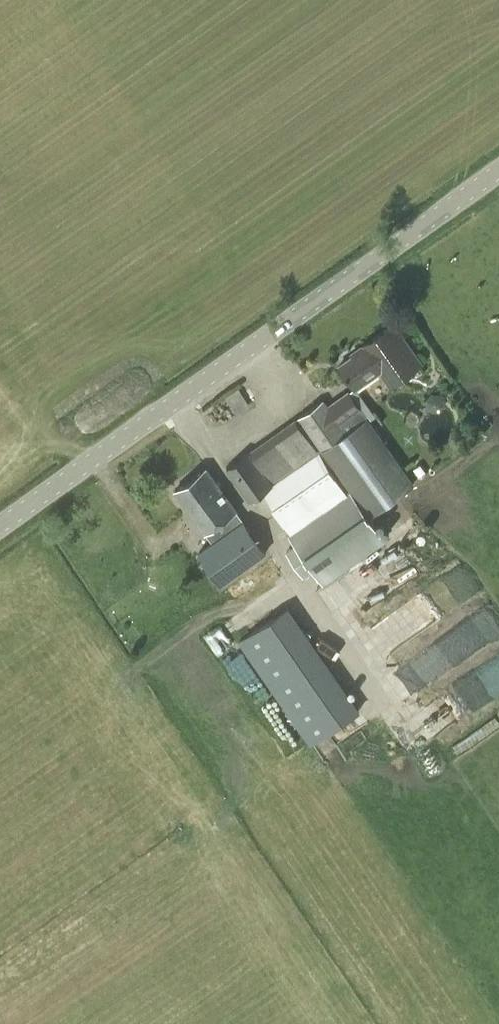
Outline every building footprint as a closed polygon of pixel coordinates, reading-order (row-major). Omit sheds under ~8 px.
[(390,382),(419,363),(393,325),(352,354),(353,356),(341,364),(356,387),(381,369),(390,382)] [(323,398),(298,416),(325,455),(369,516),(415,483),(370,419),(350,391),(349,389),(328,404),(323,398)] [(229,474),(246,498),(268,483),(281,502),(328,467),(298,425),(229,474)] [(221,583),(265,552),(206,468),(176,489),(214,543),(200,552),(221,583)] [(296,544),(286,551),(304,575),(313,568),(319,577),(377,536),(346,493),(289,534),(296,544)] [(255,586),(278,569),(270,557),(247,574),(255,586)] [(235,600),(244,593),(241,589),(249,584),(244,577),(227,588),(235,600)] [(310,745),(358,712),(287,608),(239,641),(310,745)]
